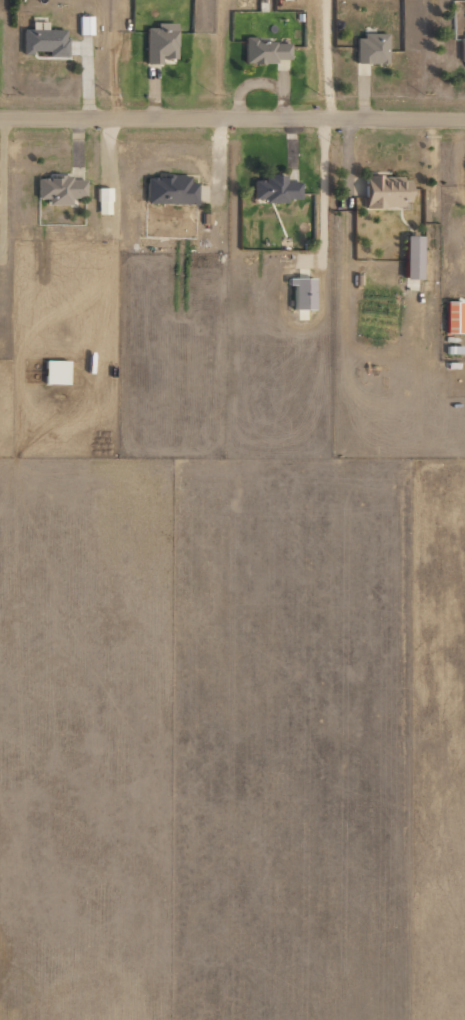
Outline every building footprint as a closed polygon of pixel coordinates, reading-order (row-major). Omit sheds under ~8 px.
[(91,16),(78,16),(78,34),(91,34),(91,16)] [(22,29),(21,54),(32,54),(32,51),(46,51),(46,56),(65,56),(66,29),(46,29),(46,22),(30,22),(30,29),(22,29)] [(144,28),(145,64),(160,63),(160,58),(175,57),(174,23),(154,23),(155,27),(144,28)] [(355,34),(355,63),(386,63),(386,34),(355,34)] [(275,63),(275,58),(288,59),(288,42),(254,42),(254,37),(243,37),(243,62),(275,63)] [(284,175),(263,175),(263,180),(251,180),(252,199),(261,198),(261,202),(299,201),(298,182),(284,182),(284,175)] [(363,207),(407,206),(407,175),(362,176),(363,207)] [(84,197),(84,179),(70,179),(70,176),(36,177),(36,198),(47,198),(47,205),(70,205),(70,197),(84,197)] [(188,177),(145,176),(144,203),(196,204),(196,182),(188,182),(188,177)] [(109,214),(109,188),(97,188),(97,214),(109,214)] [(419,236),(403,235),(402,279),(418,279),(419,236)] [(291,309),(310,309),(311,278),(286,277),(286,284),(292,285),(291,309)] [(444,333),(461,333),(461,301),(444,301),(444,333)] [(43,384),(66,384),(67,360),(44,360),(43,384)]
